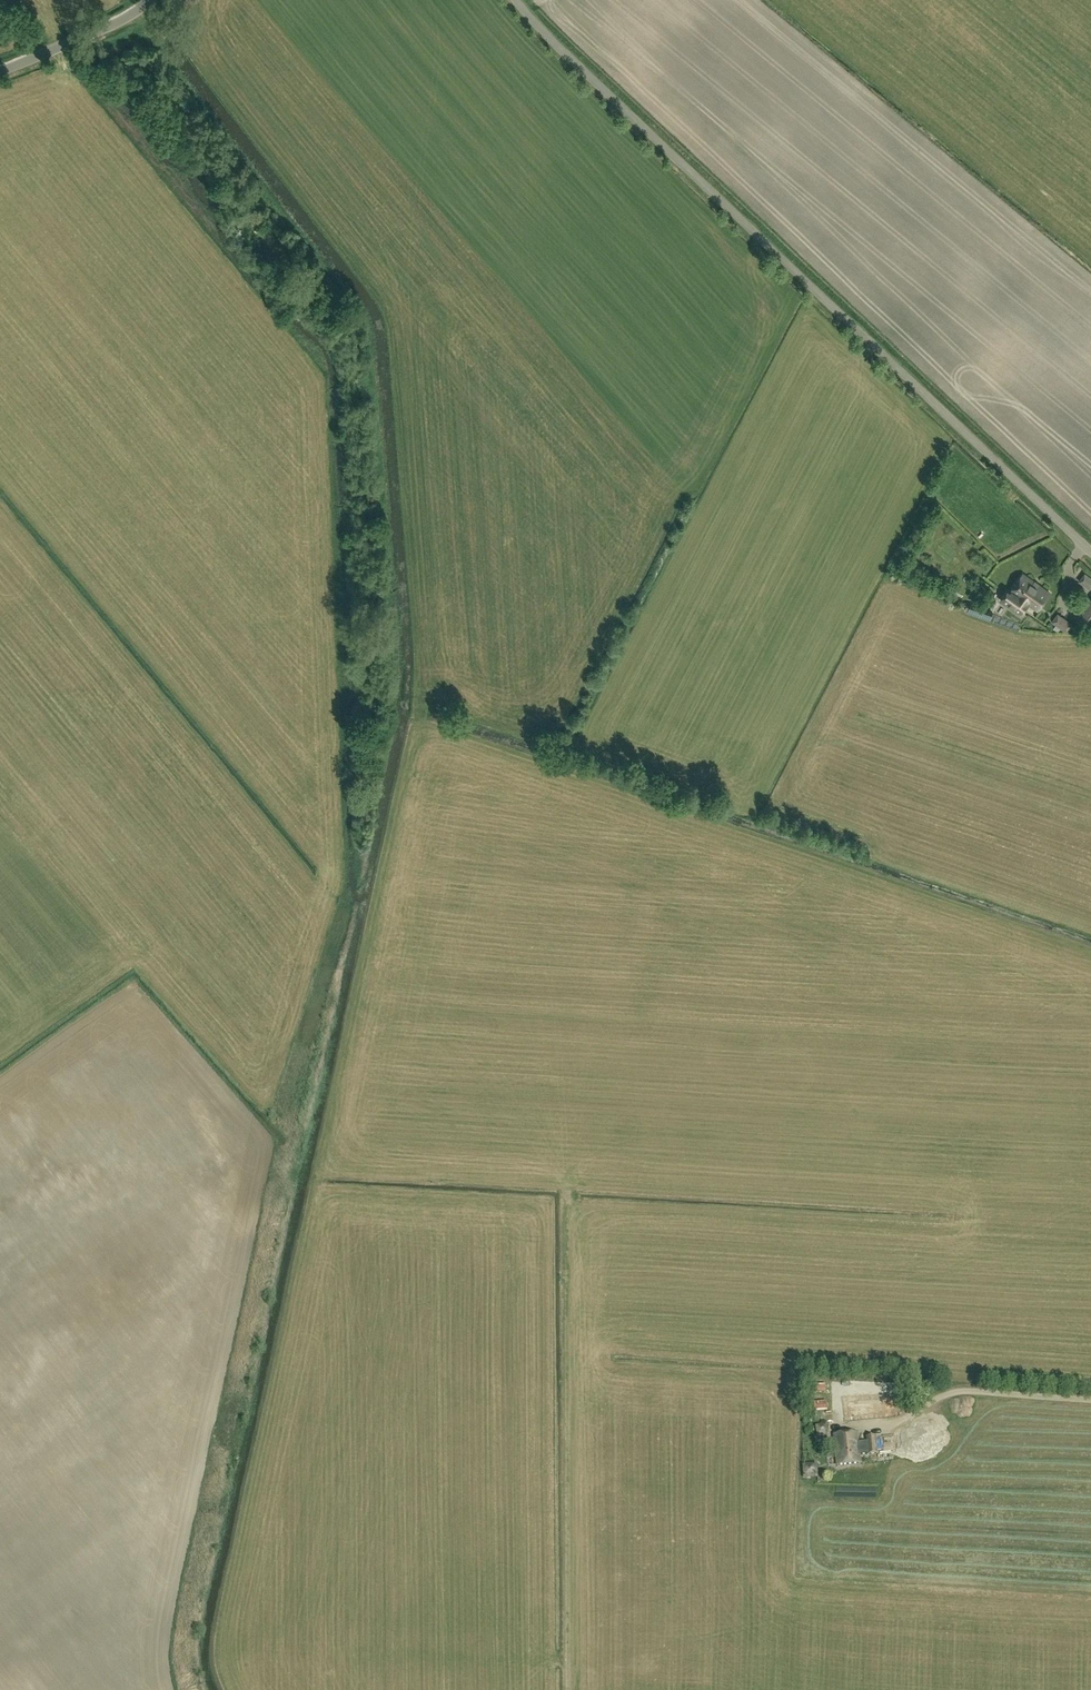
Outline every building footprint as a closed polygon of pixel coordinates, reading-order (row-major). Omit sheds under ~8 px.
[(1033,582),(1034,582),(1022,574),(1010,591),(1016,596),(1013,600),(1025,608),(1028,604),(1037,611),(1050,593),(1038,585),(1037,585),(1033,582)] [(1077,618),(1089,627),(1090,625),(1090,599),(1077,618)] [(972,604),(969,612),(991,620),(994,612),(972,604)] [(1060,625),(1067,630),(1072,623),(1065,618),(1060,625)] [(843,1401),(845,1422),(897,1416),(895,1395),(843,1401)] [(858,1442),(858,1433),(834,1435),(837,1466),(860,1464),(860,1456),(877,1454),(876,1436),(864,1437),(865,1442),(858,1442)]
